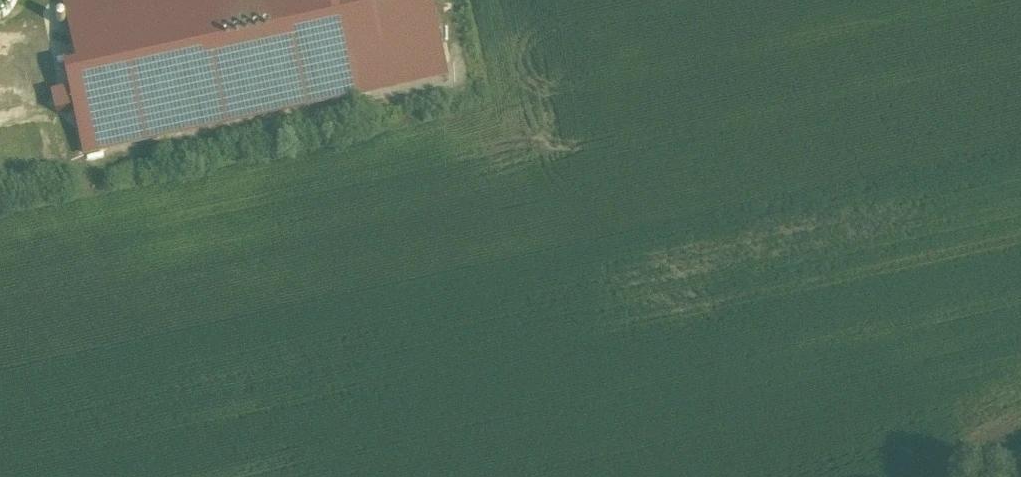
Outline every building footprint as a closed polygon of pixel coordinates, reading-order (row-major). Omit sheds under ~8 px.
[(2,16),(8,12),(12,6),(15,0),(0,0),(0,17),(2,16)] [(67,74),(84,155),(358,95),(337,0),(65,0),(80,71),(67,74)]
